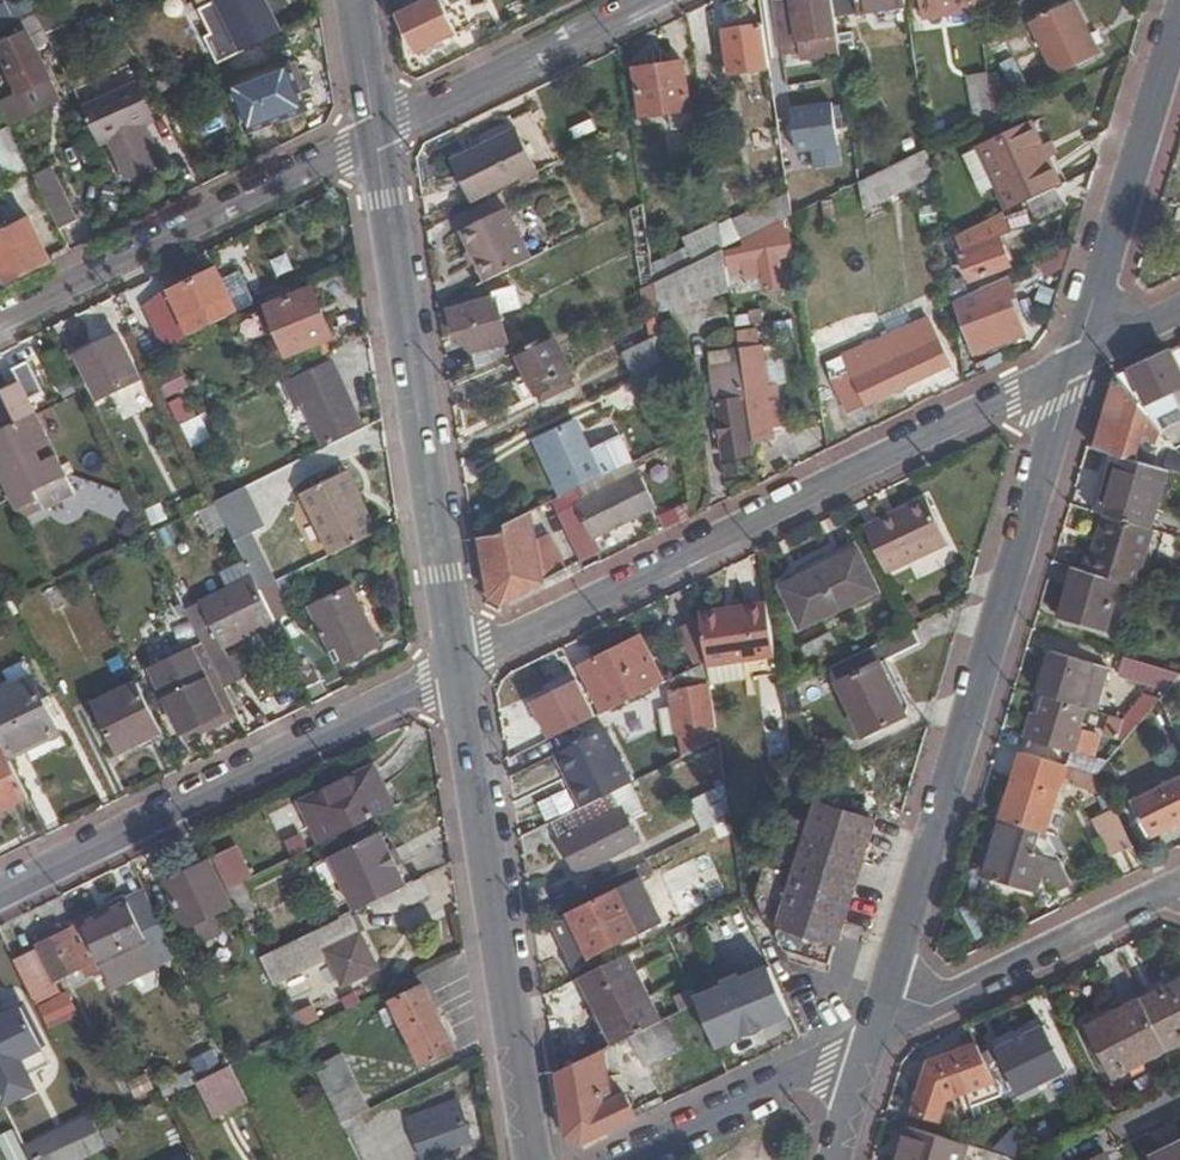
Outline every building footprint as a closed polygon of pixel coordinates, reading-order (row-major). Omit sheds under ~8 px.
[(28,22),(16,0),(15,0),(0,8),(0,37),(28,22)] [(264,0),(219,0),(242,47),(278,29),(264,0)] [(397,12),(417,52),(459,32),(444,0),(421,0),(397,12)] [(838,29),(834,0),(797,0),(797,3),(781,6),(788,52),(805,49),(802,35),(838,29)] [(908,5),(907,0),(858,0),(860,12),(908,5)] [(979,5),(978,0),(921,0),(922,13),(979,5)] [(979,5),(982,21),(999,13),(997,0),(978,0),(979,5)] [(1029,21),(1057,74),(1099,52),(1072,0),(1070,0),(1029,21)] [(56,4),(36,14),(47,35),(67,26),(56,4)] [(731,71),(771,66),(765,25),(725,30),(731,71)] [(19,92),(40,81),(38,78),(47,74),(26,30),(0,43),(0,53),(19,92)] [(975,88),(992,85),(992,84),(990,75),(988,57),(971,60),(975,88)] [(254,86),(268,122),(310,106),(301,84),(309,81),(300,59),(288,63),(291,72),(256,86),(254,86)] [(692,109),(685,61),(636,68),(643,116),(692,109)] [(990,75),(992,84),(1002,82),(999,73),(990,75)] [(0,101),(0,108),(8,124),(59,99),(49,77),(40,81),(19,92),(0,101)] [(247,129),(268,122),(254,86),(256,86),(253,78),(231,86),(247,129)] [(997,120),(1011,113),(1008,92),(1006,82),(1002,82),(992,84),(992,85),(997,120)] [(138,83),(83,109),(102,149),(111,145),(127,178),(162,161),(146,127),(157,122),(138,83)] [(832,102),(789,107),(795,154),(838,149),(832,102)] [(1039,147),(1044,145),(1034,124),(1029,127),(1039,147)] [(454,159),(476,202),(541,170),(518,127),(454,159)] [(1056,188),(1064,185),(1044,145),(1039,147),(1029,127),(984,149),(1013,209),(1034,199),(1056,188)] [(13,184),(34,175),(15,129),(0,135),(0,152),(13,184)] [(963,136),(930,152),(938,169),(972,153),(963,136)] [(863,196),(931,162),(930,152),(929,146),(861,180),(863,196)] [(33,169),(65,235),(79,229),(46,163),(33,169)] [(862,197),(863,196),(861,180),(855,183),(862,197)] [(1064,205),(1056,188),(1034,199),(1042,216),(1064,205)] [(748,236),(794,213),(790,190),(733,219),(744,238),(748,236)] [(629,211),(642,289),(656,282),(644,203),(629,211)] [(463,230),(491,280),(537,257),(509,207),(463,230)] [(1002,215),(960,236),(967,251),(960,255),(964,263),(968,261),(979,283),(987,279),(986,277),(1016,262),(1004,239),(1012,235),(1002,215)] [(33,239),(39,236),(32,221),(12,231),(17,241),(30,234),(33,239)] [(767,233),(748,236),(744,238),(745,243),(730,245),(728,246),(730,262),(748,260),(747,256),(760,255),(764,284),(784,281),(782,254),(793,252),(789,228),(767,231),(767,233)] [(726,247),(723,229),(690,245),(698,261),(726,247)] [(0,237),(0,276),(4,283),(51,260),(39,236),(33,239),(30,234),(17,241),(12,231),(0,237)] [(158,302),(178,342),(236,313),(215,271),(169,293),(170,296),(158,302)] [(953,303),(972,293),(966,277),(950,285),(953,303)] [(624,354),(635,377),(668,360),(656,282),(642,289),(651,340),(624,354)] [(468,328),(478,370),(512,353),(502,311),(518,307),(512,288),(462,300),(464,307),(451,310),(455,331),(468,328)] [(288,357),(333,338),(313,290),(268,309),(288,357)] [(968,324),(978,351),(1026,333),(1017,310),(983,322),(981,319),(968,324)] [(886,345),(906,385),(950,363),(928,317),(902,330),(905,336),(886,345)] [(571,359),(557,331),(519,350),(530,372),(524,375),(515,379),(525,401),(541,393),(544,399),(580,382),(571,359)] [(748,397),(756,447),(776,444),(774,431),(767,391),(758,334),(739,337),(740,344),(748,397)] [(75,355),(97,399),(136,379),(115,335),(75,355)] [(830,362),(833,379),(851,370),(856,381),(877,370),(870,353),(867,343),(830,362)] [(744,398),(748,397),(740,344),(708,349),(716,403),(720,402),(728,452),(727,452),(728,459),(735,458),(735,457),(752,454),(744,398)] [(867,404),(906,385),(886,345),(870,353),(877,370),(856,381),(867,402),(867,404)] [(519,350),(513,353),(524,375),(530,372),(519,350)] [(1166,354),(1132,371),(1142,390),(1148,404),(1179,388),(1179,381),(1166,354)] [(635,377),(631,379),(648,413),(674,400),(668,360),(635,377)] [(301,400),(322,442),(360,424),(330,363),(285,385),(294,403),(301,400)] [(11,371),(17,384),(22,393),(37,386),(26,364),(11,371)] [(849,411),(867,402),(856,381),(851,370),(833,379),(849,411)] [(1129,396),(1115,379),(1093,451),(1114,458),(1131,464),(1146,416),(1139,408),(1129,396)] [(22,393),(17,384),(9,388),(14,397),(22,393)] [(9,388),(0,393),(0,432),(33,416),(22,393),(14,397),(9,388)] [(767,391),(774,431),(786,429),(780,389),(767,391)] [(1139,408),(1148,404),(1142,390),(1129,396),(1139,408)] [(1179,436),(1179,414),(1162,422),(1172,440),(1179,436)] [(177,427),(182,437),(208,424),(202,415),(177,427)] [(33,416),(0,432),(0,465),(3,470),(49,448),(33,416)] [(563,497),(574,492),(633,462),(621,437),(585,455),(571,427),(537,445),(563,497)] [(49,448),(3,470),(0,472),(0,479),(4,487),(10,485),(13,491),(7,493),(20,519),(41,508),(32,490),(62,475),(49,448)] [(1102,516),(1150,530),(1167,475),(1131,464),(1114,458),(1097,514),(1102,516)] [(330,555),(377,532),(346,471),(300,493),(330,555)] [(553,502),(566,529),(586,519),(595,540),(658,508),(642,475),(581,507),(574,492),(563,497),(553,502)] [(4,487),(7,493),(13,491),(10,485),(4,487)] [(242,487),(213,501),(215,504),(226,527),(233,541),(261,527),(242,487)] [(867,537),(885,575),(947,545),(926,499),(893,514),(897,523),(867,537)] [(226,527),(215,504),(200,511),(211,534),(226,527)] [(507,535),(483,538),(490,594),(504,601),(569,568),(550,530),(535,538),(532,513),(506,526),(507,535)] [(897,523),(893,514),(864,528),(867,537),(897,523)] [(1150,530),(1102,516),(1085,573),(1117,583),(1132,588),(1150,530)] [(186,533),(179,519),(157,530),(163,543),(186,533)] [(880,594),(860,554),(784,589),(803,629),(880,594)] [(220,574),(227,589),(228,589),(251,577),(243,563),(220,574)] [(1103,632),(1117,583),(1085,573),(1073,569),(1060,619),(1103,632)] [(222,649),(274,624),(272,621),(257,591),(251,577),(228,589),(227,589),(199,603),(222,649)] [(257,591),(272,621),(288,614),(273,583),(257,591)] [(371,634),(349,591),(310,610),(336,664),(367,650),(361,639),(371,634)] [(186,615),(178,599),(168,604),(175,620),(186,615)] [(744,662),(776,657),(768,606),(701,616),(703,631),(708,663),(708,667),(744,662)] [(173,649),(197,637),(187,616),(163,628),(173,649)] [(696,669),(708,663),(703,631),(682,642),(696,669)] [(918,646),(911,631),(827,671),(861,741),(906,718),(880,664),(918,646)] [(603,714),(662,686),(641,641),(582,669),(603,714)] [(1052,652),(1039,695),(1045,697),(1079,706),(1088,676),(1101,680),(1104,667),(1052,652)] [(128,672),(120,655),(107,662),(116,679),(128,672)] [(1179,676),(1179,675),(1133,661),(1126,680),(1166,693),(1179,676)] [(747,680),(744,662),(708,667),(711,685),(747,680)] [(164,700),(180,734),(232,707),(216,674),(164,700)] [(1092,710),(1101,680),(1088,676),(1079,706),(1085,708),(1092,710)] [(1166,693),(1157,703),(1167,722),(1179,706),(1179,676),(1166,693)] [(530,701),(549,738),(594,716),(576,678),(530,701)] [(717,720),(712,687),(688,691),(687,684),(678,686),(679,693),(676,693),(680,726),(717,720)] [(160,732),(136,686),(91,709),(114,755),(160,732)] [(0,704),(0,745),(2,748),(7,759),(23,751),(57,734),(34,688),(0,704)] [(1079,706),(1045,697),(1038,718),(1029,716),(1024,737),(1070,751),(1077,752),(1083,732),(1078,730),(1085,708),(1079,706)] [(1139,724),(1157,703),(1141,698),(1124,720),(1125,720),(1139,724)] [(184,741),(236,715),(232,707),(180,734),(184,741)] [(1125,720),(1124,720),(1110,716),(1104,735),(1119,739),(1125,720)] [(685,758),(720,741),(717,724),(680,743),(685,758)] [(605,730),(556,755),(568,779),(617,754),(605,730)] [(1077,752),(1096,758),(1102,738),(1083,732),(1077,752)] [(63,745),(57,734),(23,751),(28,762),(63,745)] [(2,748),(0,749),(0,814),(27,800),(7,759),(2,748)] [(1097,775),(1108,761),(1096,758),(1077,752),(1070,751),(1066,766),(1074,768),(1097,775)] [(1021,752),(1001,821),(1038,832),(1057,763),(1021,752)] [(615,793),(632,784),(617,754),(568,779),(582,809),(615,793)] [(705,758),(709,790),(723,789),(719,755),(705,758)] [(323,842),(389,809),(368,767),(302,800),(323,842)] [(1069,787),(1109,799),(1097,775),(1074,768),(1069,787)] [(1179,821),(1179,777),(1132,801),(1149,837),(1179,821)] [(639,842),(615,793),(582,809),(554,823),(571,859),(579,855),(585,869),(639,842)] [(783,925),(783,926),(780,936),(789,951),(834,962),(876,821),(819,806),(814,821),(813,823),(811,831),(783,925)] [(1111,857),(1132,847),(1114,809),(1093,819),(1111,857)] [(767,920),(783,925),(811,831),(813,823),(794,817),(786,822),(763,899),(762,906),(767,920)] [(1059,891),(1071,885),(1046,834),(1038,832),(1001,821),(985,877),(1038,891),(1043,873),(1051,875),(1059,891)] [(328,856),(355,910),(370,903),(406,885),(379,831),(328,856)] [(579,855),(571,859),(578,873),(585,869),(579,855)] [(653,871),(648,860),(563,901),(568,913),(617,889),(638,879),(653,871)] [(229,905),(207,861),(164,883),(185,926),(189,924),(192,931),(214,920),(211,914),(229,905)] [(406,885),(370,903),(375,913),(399,911),(432,895),(423,877),(406,885)] [(660,924),(638,879),(617,889),(638,934),(660,924)] [(241,882),(226,890),(238,913),(252,906),(241,882)] [(617,889),(568,913),(550,922),(572,966),(638,934),(617,889)] [(160,967),(177,957),(144,893),(125,902),(146,943),(160,967)] [(146,943),(125,902),(81,925),(103,965),(146,943)] [(351,912),(260,957),(272,982),(328,954),(342,982),(377,965),(351,912)] [(36,945),(38,949),(55,983),(81,970),(85,980),(102,972),(75,918),(59,926),(62,932),(36,945)] [(115,989),(160,967),(146,943),(103,965),(115,989)] [(14,960),(37,1005),(60,993),(55,983),(38,949),(14,960)] [(616,1043),(651,1026),(619,958),(576,979),(608,1047),(616,1043)] [(768,968),(752,975),(762,999),(743,1007),(750,1026),(753,1031),(788,1017),(768,968)] [(723,987),(695,998),(697,1003),(715,1047),(739,1037),(736,1031),(750,1026),(743,1007),(762,999),(752,975),(741,979),(740,977),(722,984),(723,987)] [(1166,1050),(1179,1043),(1179,980),(1140,999),(1166,1050)] [(391,1006),(399,1023),(422,1070),(460,1051),(425,983),(388,1001),(391,1006)] [(1111,1077),(1166,1050),(1140,999),(1086,1027),(1111,1077)] [(314,1003),(294,1015),(303,1028),(322,1016),(314,1003)] [(387,1028),(399,1023),(391,1006),(379,1011),(387,1028)] [(7,1107),(43,1089),(26,1057),(41,1049),(21,1008),(0,1019),(0,1093),(7,1107)] [(676,1045),(664,1019),(651,1026),(616,1043),(629,1069),(676,1045)] [(1018,1093),(1066,1069),(1043,1023),(995,1048),(1018,1093)] [(753,1031),(750,1026),(736,1031),(739,1037),(753,1031)] [(947,1097),(993,1078),(976,1043),(928,1061),(927,1062),(945,1068),(942,1076),(949,1079),(936,1118),(938,1119),(947,1097)] [(583,1144),(636,1118),(625,1094),(604,1105),(602,1090),(608,1088),(604,1049),(555,1073),(564,1135),(583,1144)] [(342,1051),(314,1066),(342,1123),(369,1109),(359,1091),(362,1090),(342,1051)] [(483,1056),(486,1073),(495,1071),(492,1054),(483,1056)] [(913,1111),(936,1118),(949,1079),(942,1076),(945,1068),(927,1062),(913,1111)] [(233,1073),(230,1066),(196,1085),(211,1112),(244,1095),(233,1073)] [(155,1090),(147,1073),(127,1082),(135,1100),(155,1090)] [(405,1117),(421,1159),(429,1159),(474,1143),(459,1097),(405,1117)] [(120,1118),(98,1129),(106,1145),(107,1147),(130,1135),(120,1118)] [(942,1143),(931,1140),(933,1134),(908,1126),(898,1159),(936,1159),(942,1143)] [(8,1159),(29,1159),(14,1129),(0,1136),(0,1144),(8,1159)] [(34,1159),(75,1159),(106,1145),(98,1129),(34,1159)] [(1151,1157),(1153,1159),(1179,1159),(1179,1143),(1151,1157)]
